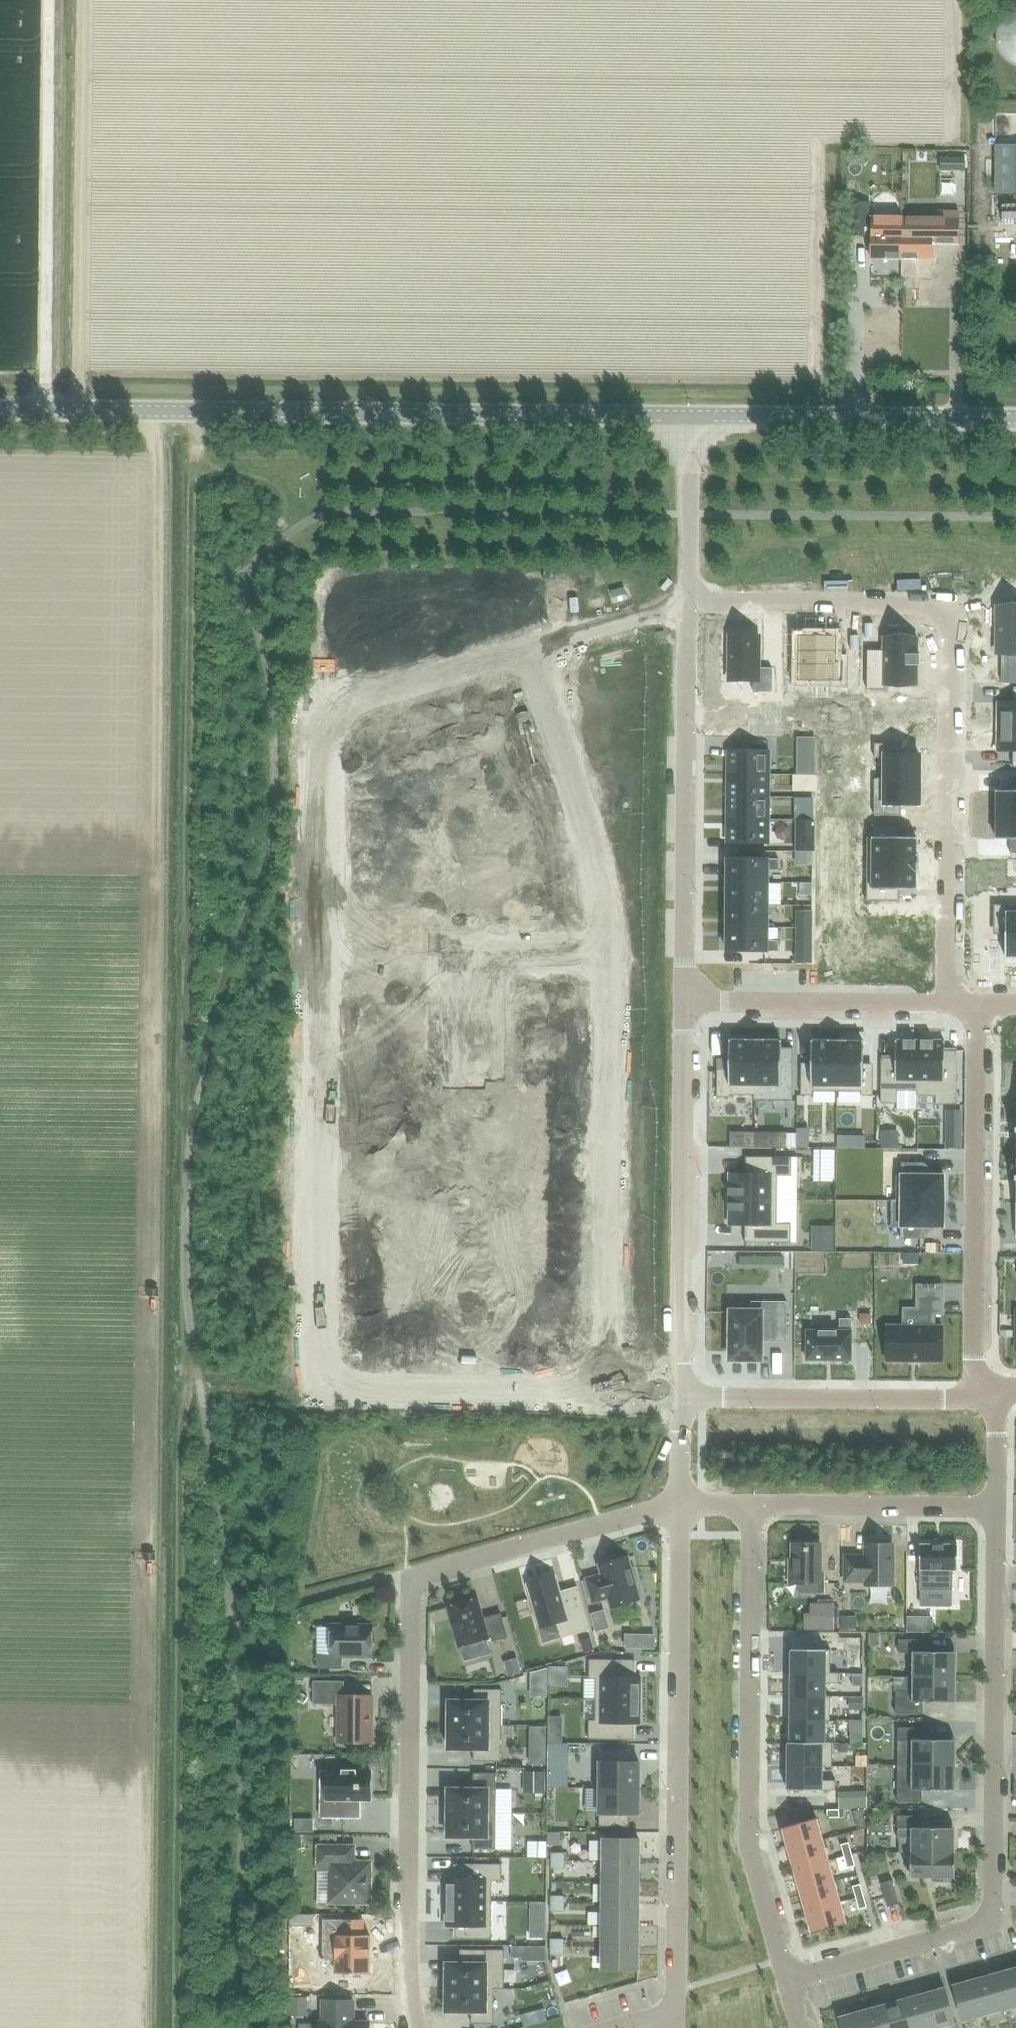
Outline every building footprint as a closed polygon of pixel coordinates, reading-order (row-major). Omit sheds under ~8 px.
[(995,39),(996,42),(996,45),(997,48),(997,50),(999,52),(1000,54),(1001,57),(1003,59),(1005,61),(1007,62),(1010,63),(1012,65),(1014,65),(1015,66),(1015,13),(1015,14),(1013,15),(1010,16),(1008,17),(1006,19),(1004,20),(1002,22),(1000,24),(999,27),(998,29),(997,32),(996,34),(996,37),(995,39)] [(996,138),(998,188),(1015,187),(1015,137),(996,138)] [(847,172),(864,173),(864,152),(847,152),(847,172)] [(846,204),(846,236),(866,236),(866,204),(846,204)] [(902,219),(902,259),(932,259),(932,244),(958,245),(959,213),(937,212),(937,219),(902,219)] [(871,218),(871,259),(902,259),(902,219),(871,218)] [(623,587),(609,591),(611,598),(625,594),(623,587)] [(997,618),(997,653),(1003,653),(1003,665),(1001,665),(1001,683),(1015,683),(1015,607),(1005,607),(997,607),(997,618)] [(729,637),(729,680),(753,680),(753,692),(772,692),(772,668),(758,668),(758,637),(729,637)] [(866,651),(866,690),(884,690),(884,685),(916,685),(917,666),(918,666),(918,655),(917,655),(917,638),(883,638),(883,651),(866,651)] [(801,639),(800,681),(839,681),(838,697),(858,698),(859,681),(839,681),(839,666),(833,666),(833,640),(801,639)] [(472,713),(466,715),(470,732),(501,724),(503,733),(525,727),(523,718),(525,717),(516,686),(492,693),(491,690),(490,691),(480,694),(480,693),(478,694),(479,696),(468,699),(472,713)] [(997,727),(1015,727),(1015,687),(1013,687),(1013,703),(997,703),(997,727)] [(835,722),(835,734),(855,735),(855,723),(835,722)] [(996,751),(1012,752),(1012,767),(1015,767),(1015,727),(997,727),(996,751)] [(874,779),(874,780),(920,780),(920,756),(901,756),(901,744),(874,744),(874,758),(879,758),(879,779),(874,779)] [(537,746),(491,759),(495,775),(542,762),(537,746)] [(728,751),(728,774),(768,775),(768,751),(728,751)] [(525,772),(488,783),(498,818),(513,814),(520,840),(554,830),(541,785),(529,788),(525,772)] [(728,774),(728,797),(768,797),(768,775),(728,774)] [(996,815),(1015,815),(1015,777),(1010,777),(1010,791),(996,791),(996,815)] [(874,780),(873,816),(900,816),(900,804),(919,804),(920,780),(874,780)] [(355,803),(355,835),(403,835),(403,805),(411,805),(411,791),(386,791),(386,803),(355,803)] [(728,797),(727,820),(767,820),(768,797),(728,797)] [(996,839),(1010,840),(1010,854),(1015,854),(1015,815),(996,815),(996,839)] [(727,820),(727,843),(767,843),(767,820),(727,820)] [(865,838),(865,864),(917,864),(917,855),(915,855),(915,838),(898,838),(898,826),(870,826),(870,838),(865,838)] [(508,858),(508,872),(513,872),(513,896),(564,896),(564,895),(563,895),(563,870),(547,870),(547,858),(508,858)] [(727,859),(727,883),(767,883),(767,870),(778,870),(778,859),(727,859)] [(865,864),(865,902),(898,902),(898,890),(915,890),(915,873),(917,873),(917,864),(865,864)] [(727,883),(727,905),(767,906),(767,905),(781,905),(781,884),(767,884),(767,883),(727,883)] [(508,920),(507,934),(546,934),(546,922),(564,922),(564,896),(513,896),(513,920),(508,920)] [(727,905),(726,928),(766,928),(767,906),(727,905)] [(993,935),(1004,935),(1004,958),(1015,958),(1015,908),(1006,908),(1006,905),(993,905),(993,935)] [(726,928),(726,951),(778,952),(778,941),(766,941),(766,928),(726,928)] [(354,974),(354,997),(392,997),(392,975),(354,974)] [(544,993),(544,1014),(582,1015),(582,993),(544,993)] [(354,997),(353,1020),(392,1020),(392,997),(354,997)] [(353,1020),(353,1043),(391,1043),(392,1020),(353,1020)] [(716,1069),(716,1098),(730,1098),(730,1095),(753,1096),(754,1095),(755,1040),(745,1040),(745,1041),(729,1040),(728,1069),(716,1069)] [(753,1096),(753,1100),(792,1100),(793,1048),(781,1048),(781,1041),(764,1041),(764,1040),(755,1040),(754,1095),(753,1096)] [(801,1070),(800,1096),(812,1096),(812,1091),(836,1091),(837,1040),(827,1040),(827,1041),(811,1041),(811,1070),(801,1070)] [(837,1040),(836,1091),(861,1092),(861,1096),(872,1096),(873,1070),(863,1070),(863,1042),(846,1041),(837,1040)] [(881,1058),(880,1104),(896,1104),(896,1091),(916,1091),(917,1091),(918,1041),(895,1041),(895,1058),(881,1058)] [(916,1091),(916,1110),(917,1110),(917,1096),(935,1096),(935,1104),(956,1105),(957,1051),(944,1051),(944,1041),(918,1041),(917,1091),(916,1091)] [(353,1043),(353,1066),(391,1067),(391,1043),(353,1043)] [(754,1134),(754,1148),(786,1148),(786,1134),(754,1134)] [(727,1195),(727,1196),(729,1196),(729,1200),(776,1200),(777,1176),(791,1176),(791,1157),(745,1157),(745,1174),(729,1174),(729,1188),(727,1188),(727,1189),(729,1189),(729,1195),(727,1195)] [(895,1200),(895,1201),(943,1201),(944,1175),(924,1175),(924,1163),(901,1163),(900,1175),(896,1175),(895,1200)] [(352,1188),(352,1212),(398,1213),(398,1214),(402,1214),(402,1177),(371,1177),(371,1189),(352,1188)] [(727,1210),(727,1211),(729,1211),(728,1226),(745,1226),(744,1242),(790,1243),(790,1224),(776,1224),(776,1200),(729,1200),(729,1203),(727,1203),(727,1204),(729,1204),(729,1210),(727,1210)] [(891,1200),(891,1227),(900,1227),(900,1239),(923,1239),(923,1227),(943,1227),(943,1201),(895,1201),(895,1200),(891,1200)] [(352,1212),(352,1236),(371,1237),(371,1249),(398,1249),(398,1214),(398,1213),(352,1212)] [(886,1326),(886,1361),(942,1361),(942,1326),(934,1326),(934,1314),(942,1314),(942,1298),(916,1298),(916,1326),(886,1326)] [(527,1299),(526,1342),(528,1342),(528,1337),(538,1337),(538,1341),(540,1341),(540,1358),(575,1358),(575,1310),(554,1310),(554,1299),(527,1299)] [(364,1323),(364,1339),(368,1339),(368,1355),(366,1355),(366,1357),(399,1357),(399,1355),(396,1355),(396,1334),(412,1334),(412,1302),(395,1301),(395,1307),(366,1307),(366,1309),(368,1309),(368,1323),(364,1323)] [(728,1326),(728,1340),(730,1340),(730,1359),(760,1360),(760,1338),(786,1338),(786,1302),(750,1302),(750,1312),(730,1311),(730,1326),(728,1326)] [(806,1331),(806,1360),(850,1360),(851,1319),(839,1319),(839,1331),(806,1331)] [(789,1560),(789,1583),(823,1584),(823,1573),(819,1573),(819,1544),(793,1544),(793,1560),(789,1560)] [(845,1557),(844,1581),(865,1582),(865,1585),(892,1586),(892,1545),(866,1544),(866,1557),(845,1557)] [(919,1544),(919,1591),(922,1591),(922,1605),(949,1605),(949,1591),(952,1591),(952,1570),(955,1570),(955,1571),(957,1571),(957,1544),(956,1544),(956,1545),(920,1545),(920,1544),(919,1544)] [(601,1575),(586,1579),(592,1603),(608,1598),(610,1608),(639,1599),(635,1584),(638,1583),(634,1568),(631,1569),(627,1557),(620,1559),(617,1557),(607,1560),(606,1563),(598,1565),(601,1575)] [(555,1577),(527,1585),(539,1628),(556,1623),(560,1637),(587,1629),(576,1588),(559,1593),(555,1577)] [(475,1600),(448,1607),(459,1646),(486,1639),(486,1638),(491,1637),(492,1641),(507,1637),(500,1614),(486,1618),(486,1620),(482,1621),(475,1600)] [(907,1618),(907,1632),(931,1632),(931,1618),(907,1618)] [(316,1655),(316,1669),(342,1669),(342,1657),(371,1657),(372,1625),(330,1625),(330,1655),(316,1655)] [(898,1640),(898,1653),(912,1653),(912,1677),(956,1677),(956,1652),(923,1652),(923,1640),(898,1640)] [(790,1649),(790,1673),(830,1674),(830,1673),(830,1650),(790,1649)] [(595,1679),(595,1700),(639,1700),(640,1677),(634,1677),(634,1660),(589,1660),(588,1679),(595,1679)] [(790,1673),(790,1697),(825,1697),(825,1696),(825,1683),(838,1683),(838,1673),(830,1673),(830,1674),(790,1673)] [(895,1691),(895,1714),(922,1714),(922,1702),(956,1702),(956,1677),(912,1677),(907,1677),(907,1691),(895,1691)] [(313,1681),(313,1705),(339,1705),(338,1743),(371,1743),(371,1696),(343,1696),(343,1682),(313,1681)] [(447,1717),(447,1725),(501,1725),(501,1689),(473,1689),(473,1701),(448,1701),(448,1717),(447,1717)] [(790,1697),(790,1720),(825,1720),(825,1721),(830,1721),(830,1696),(825,1696),(825,1697),(790,1697)] [(639,1723),(639,1700),(595,1700),(595,1720),(588,1720),(588,1740),(633,1740),(633,1723),(639,1723)] [(790,1742),(790,1743),(825,1743),(825,1742),(825,1721),(825,1720),(790,1720),(790,1742)] [(447,1725),(447,1733),(448,1733),(448,1749),(473,1749),(473,1761),(500,1761),(501,1725),(447,1725)] [(897,1728),(897,1741),(911,1741),(911,1765),(955,1765),(955,1740),(922,1740),(922,1728),(897,1728)] [(787,1742),(787,1766),(822,1766),(822,1767),(832,1768),(832,1742),(825,1742),(825,1743),(790,1743),(790,1742),(787,1742)] [(599,1750),(599,1788),(639,1788),(639,1762),(629,1762),(629,1750),(599,1750)] [(897,1779),(897,1802),(921,1802),(922,1790),(955,1790),(955,1765),(911,1765),(906,1765),(906,1779),(897,1779)] [(787,1766),(787,1790),(835,1791),(835,1780),(822,1780),(822,1767),(822,1766),(787,1766)] [(320,1772),(320,1818),(344,1818),(344,1800),(370,1800),(370,1772),(355,1772),(355,1771),(342,1771),(342,1772),(320,1772)] [(447,1805),(447,1813),(495,1813),(496,1773),(473,1773),(473,1789),(447,1789),(447,1805)] [(599,1788),(598,1826),(628,1827),(628,1814),(639,1814),(639,1788),(599,1788)] [(839,1810),(826,1810),(826,1818),(839,1818),(839,1810)] [(447,1813),(446,1821),(447,1821),(447,1837),(472,1837),(472,1849),(495,1849),(495,1813),(447,1813)] [(896,1816),(896,1838),(910,1838),(910,1853),(954,1853),(955,1828),(921,1828),(921,1816),(896,1816)] [(816,1818),(781,1828),(787,1849),(822,1840),(816,1818)] [(603,1839),(603,1861),(638,1861),(638,1839),(603,1839)] [(822,1840),(787,1849),(793,1870),(828,1860),(822,1840)] [(848,1842),(840,1845),(843,1856),(851,1854),(848,1842)] [(318,1846),(317,1871),(329,1871),(329,1903),(369,1903),(370,1863),(354,1863),(354,1847),(318,1846)] [(910,1853),(910,1878),(934,1878),(934,1882),(950,1882),(950,1878),(954,1878),(954,1853),(910,1853)] [(851,1854),(843,1856),(846,1868),(854,1866),(851,1854)] [(828,1860),(793,1870),(799,1891),(834,1881),(828,1860)] [(603,1861),(602,1883),(638,1883),(638,1861),(603,1861)] [(446,1878),(446,1901),(491,1901),(491,1881),(501,1881),(501,1864),(456,1864),(455,1878),(446,1878)] [(892,1880),(880,1884),(887,1907),(898,1904),(892,1880)] [(834,1881),(799,1891),(805,1912),(839,1902),(834,1881)] [(602,1883),(602,1904),(638,1904),(638,1883),(602,1883)] [(859,1884),(851,1886),(855,1898),(863,1896),(859,1884)] [(863,1896),(855,1898),(858,1909),(866,1907),(863,1896)] [(446,1901),(446,1926),(455,1927),(455,1939),(491,1939),(491,1901),(446,1901)] [(839,1902),(805,1912),(811,1934),(846,1924),(839,1902)] [(602,1904),(602,1926),(638,1926),(638,1904),(602,1904)] [(290,1915),(290,1927),(310,1927),(310,1915),(290,1915)] [(321,1958),(321,1963),(324,1963),(324,1960),(334,1960),(334,1961),(335,1961),(335,1972),(334,1972),(334,1973),(335,1973),(347,1973),(348,1974),(348,1975),(355,1975),(355,1974),(356,1974),(356,1973),(367,1973),(367,1974),(368,1974),(368,1973),(368,1962),(369,1962),(369,1941),(369,1935),(359,1935),(359,1920),(343,1920),(323,1920),(322,1958),(321,1958)] [(602,1926),(602,1947),(637,1948),(638,1926),(602,1926)] [(602,1947),(602,1970),(637,1970),(637,1948),(602,1947)] [(445,1979),(445,1987),(494,1988),(494,1989),(503,1989),(504,1950),(464,1950),(464,1964),(446,1963),(446,1979),(445,1979)] [(995,1974),(1005,2009),(1015,2005),(1015,1969),(1015,1968),(995,1974)] [(995,1974),(974,1980),(984,2014),(1005,2009),(995,1974)] [(974,1980),(953,1986),(962,2020),(984,2014),(974,1980)] [(445,1987),(445,1996),(446,1996),(445,2011),(471,2012),(471,2024),(493,2024),(494,1989),(494,1988),(445,1987)] [(923,1995),(932,2027),(942,2027),(942,2026),(954,2023),(944,1988),(923,1995)] [(902,2000),(910,2027),(932,2027),(923,1995),(902,2000)] [(881,2006),(887,2027),(910,2027),(902,2000),(881,2006)] [(318,2027),(368,2027),(368,2023),(352,2023),(353,2001),(322,2001),(322,2022),(318,2022),(318,2027)] [(860,2012),(865,2027),(887,2027),(881,2006),(860,2012)] [(839,2018),(842,2027),(865,2027),(860,2012),(839,2018)]
